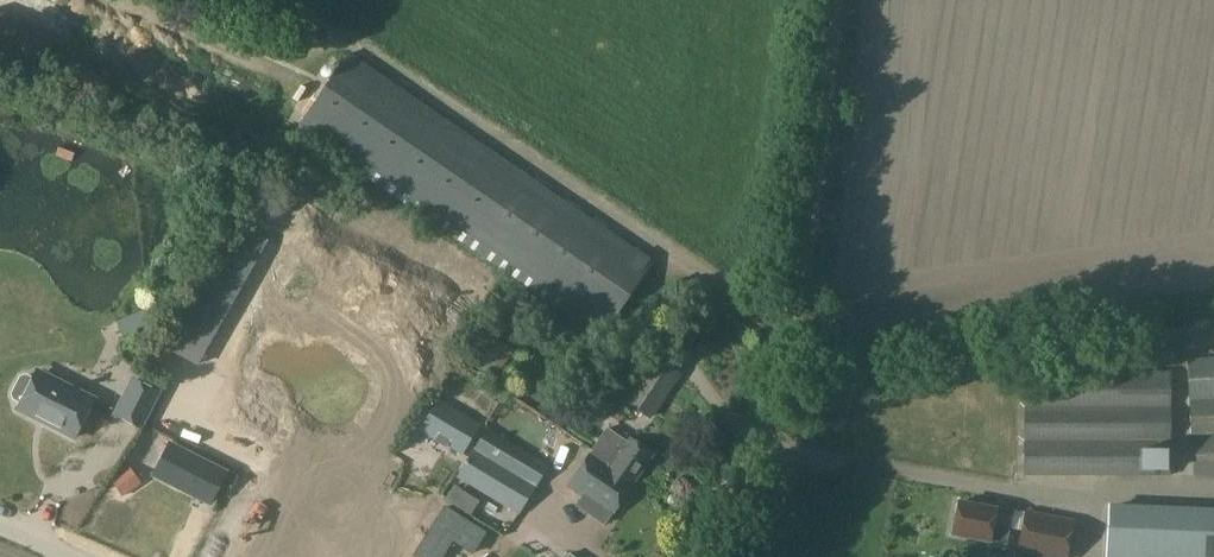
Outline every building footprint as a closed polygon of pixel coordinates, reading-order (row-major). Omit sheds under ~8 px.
[(348,53),(300,124),(574,310),(607,332),(654,262),(348,53)] [(254,189),(250,213),(297,220),(301,196),(254,189)] [(371,401),(455,264),(377,216),(367,231),(347,219),(286,318),(311,333),(300,351),(272,334),(269,340),(371,401)] [(233,222),(214,257),(163,346),(197,366),(258,257),(267,241),(233,222)] [(680,374),(654,357),(653,356),(622,403),(649,420),(680,374)] [(1213,398),(1213,363),(1186,365),(1189,400),(1213,398)] [(17,410),(73,438),(92,399),(36,371),(17,410)] [(1022,476),(1169,477),(1169,372),(1023,371),(1022,476)] [(133,379),(114,415),(142,429),(160,393),(133,379)] [(438,398),(414,437),(456,462),(480,423),(438,398)] [(1189,400),(1194,478),(1213,477),(1213,398),(1189,400)] [(536,486),(547,467),(484,430),(473,450),(536,486)] [(606,430),(592,450),(594,451),(593,452),(634,479),(636,479),(649,459),(606,430)] [(168,443),(151,477),(210,507),(227,472),(168,443)] [(594,451),(592,450),(567,487),(610,516),(636,479),(634,479),(593,452),(594,451)] [(534,487),(472,451),(456,479),(517,515),(534,487)] [(949,534),(1005,545),(1012,510),(994,506),(994,509),(955,502),(949,534)] [(1108,505),(1106,556),(1213,556),(1213,510),(1108,505)] [(1025,513),(1017,552),(1042,556),(1066,556),(1072,522),(1025,513)] [(468,554),(473,556),(477,556),(488,538),(447,514),(422,556),(449,556),(456,547),(468,554)]
